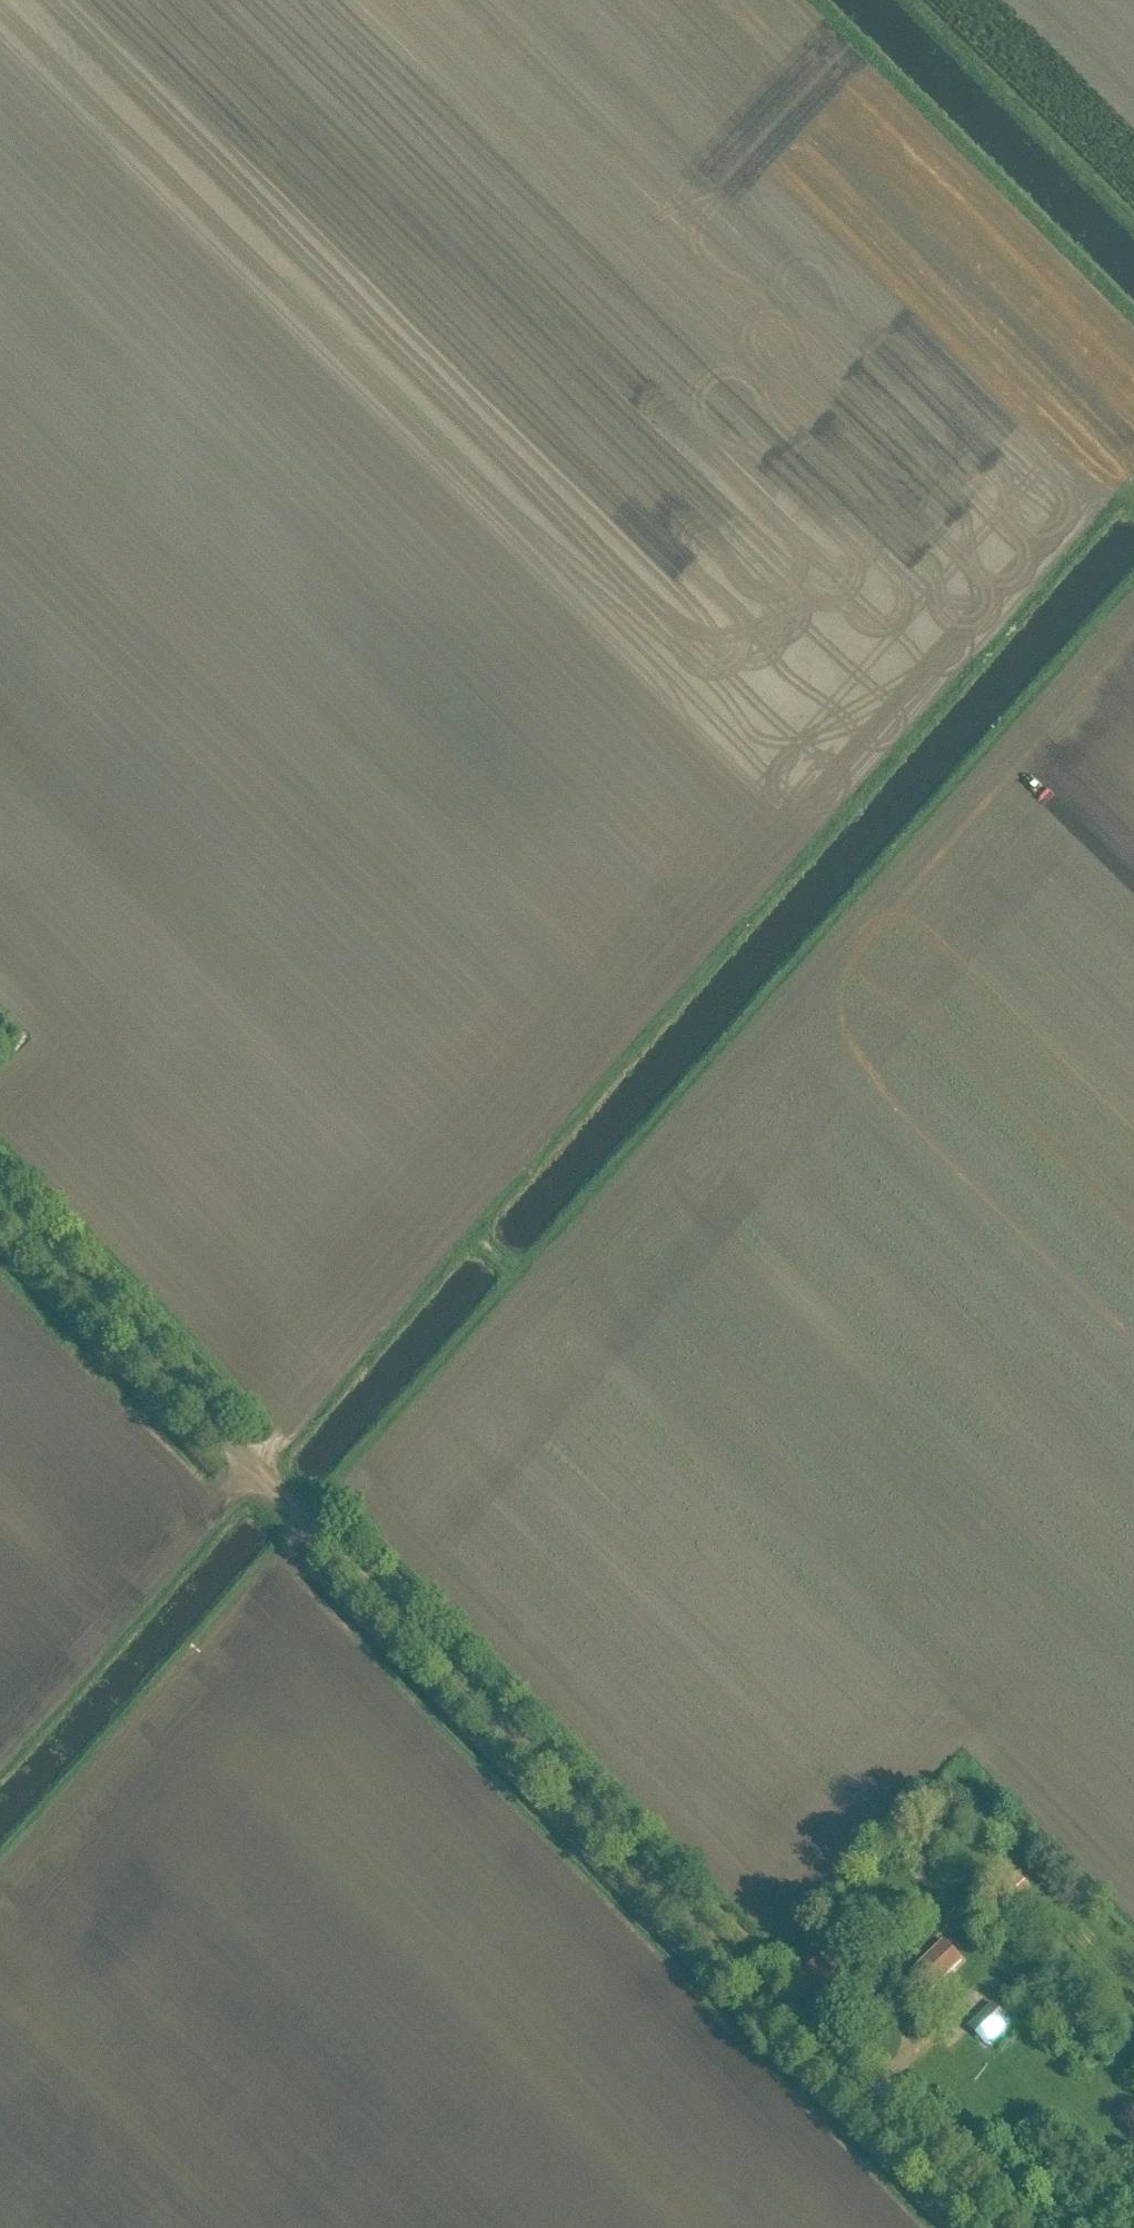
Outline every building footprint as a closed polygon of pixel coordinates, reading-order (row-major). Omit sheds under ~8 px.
[(1026,1897),(1035,1888),(1021,1874),(1012,1882),(1026,1897)] [(947,1979),(966,1961),(946,1940),(927,1959),(947,1979)] [(835,2020),(861,1994),(825,1957),(803,1979),(808,1983),(804,1987),(835,2020)] [(929,1960),(916,1968),(929,1990),(943,1982),(929,1960)] [(986,2007),(959,2033),(978,2053),(1005,2026),(986,2007)]
